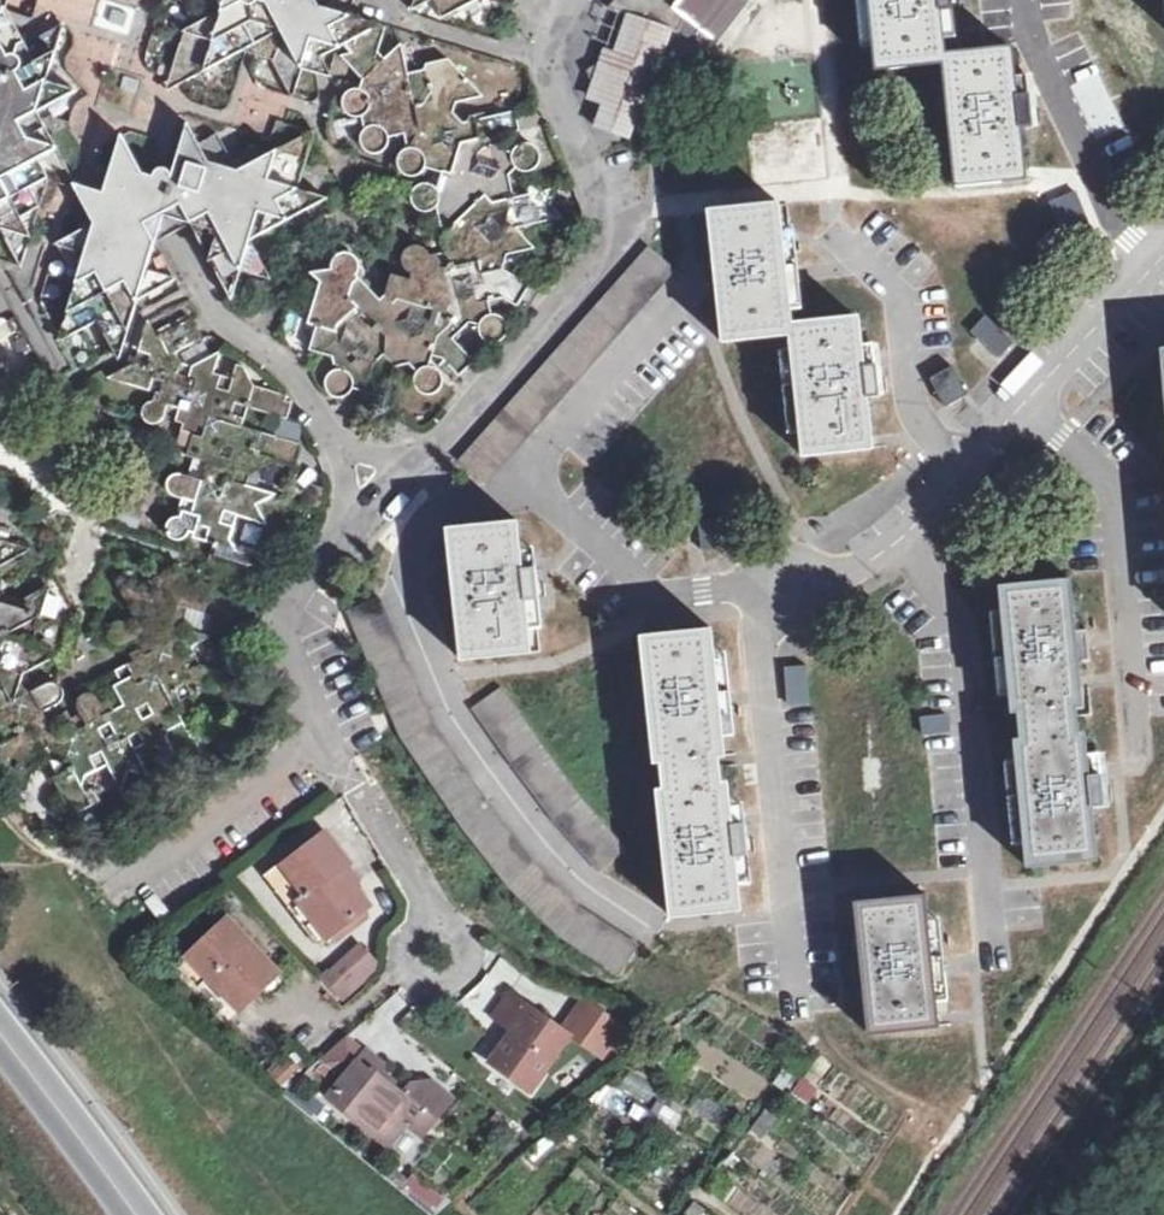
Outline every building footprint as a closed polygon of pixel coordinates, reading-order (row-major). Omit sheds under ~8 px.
[(335,1),(315,11),(310,0),(168,0),(168,2),(187,9),(161,84),(167,92),(238,56),(266,64),(282,95),(291,90),(299,74),(312,78),(335,1)] [(410,9),(426,0),(412,0),(410,9)] [(438,16),(478,0),(428,0),(438,16)] [(605,14),(628,19),(618,64),(594,75),(619,133),(679,107),(667,83),(676,37),(680,38),(684,18),(714,43),(744,7),(737,0),(616,0),(605,14)] [(880,73),(948,66),(960,187),(1028,181),(1016,48),(949,54),(943,0),(872,0),(880,73)] [(0,43),(0,246),(13,273),(29,225),(26,217),(32,210),(42,182),(60,171),(31,116),(68,95),(40,85),(58,26),(15,48),(0,43)] [(432,219),(436,217),(449,273),(434,275),(430,260),(424,254),(415,252),(406,255),(401,263),(400,270),(403,278),(409,283),(408,288),(389,282),(383,302),(380,306),(356,282),(358,279),(359,270),(356,263),(350,258),(342,257),(334,260),(329,268),(328,275),(309,279),(318,290),(304,332),(315,335),(309,357),(329,364),(331,378),(327,380),(323,384),(321,390),(322,399),(328,404),(332,406),(337,406),(343,404),(348,398),(362,401),(383,406),(394,377),(408,373),(414,381),(412,388),(411,395),(414,400),(418,404),(423,405),(429,406),(433,404),(438,401),(439,397),(441,392),(439,384),(435,379),(429,376),(433,365),(443,366),(458,383),(472,369),(454,347),(468,332),(476,334),(476,340),(479,345),(482,349),(486,351),(490,352),(495,352),(500,351),(504,348),(507,344),(508,339),(508,333),(505,327),(501,322),(492,320),(491,309),(503,305),(517,314),(529,295),(503,275),(508,263),(535,256),(519,238),(554,227),(546,198),(514,205),(509,183),(519,176),(524,178),(530,177),(535,173),(538,167),(538,159),(531,151),(523,150),(516,152),(513,156),(511,160),(503,159),(498,143),(518,137),(513,119),(462,130),(455,119),(457,110),(465,108),(472,114),(476,104),(482,103),(456,73),(460,62),(436,69),(427,60),(423,77),(407,81),(399,50),(382,65),(374,57),(382,34),(371,36),(358,33),(350,59),(340,62),(360,87),(358,93),(352,94),(348,98),(345,103),(345,109),(347,114),(351,118),(357,120),(365,119),(367,131),(360,137),(358,144),(358,151),(364,159),(372,163),(380,162),(387,156),(389,152),(390,145),(401,142),(405,156),(397,161),(395,168),(395,175),(399,181),(403,185),(412,187),(420,184),(423,180),(425,176),(440,181),(436,191),(429,188),(421,189),(415,192),(411,199),(410,205),(412,211),(416,217),(422,220),(427,220),(432,219)] [(92,326),(107,355),(118,349),(131,304),(123,288),(158,269),(153,257),(145,255),(155,220),(190,230),(187,238),(226,307),(236,276),(264,284),(244,245),(322,205),(292,195),(310,137),(232,175),(212,138),(191,147),(182,129),(166,174),(161,171),(156,172),(151,174),(148,179),(147,183),(149,190),(144,193),(115,137),(96,197),(87,200),(83,206),(82,211),(83,215),(85,219),(89,222),(87,228),(49,246),(70,286),(50,348),(92,326)] [(782,204),(714,210),(726,343),(794,336),(782,204)] [(644,244),(454,460),(481,484),(671,268),(644,244)] [(968,331),(993,361),(1011,346),(986,317),(968,331)] [(862,320),(794,326),(806,458),(875,452),(862,320)] [(175,356),(201,343),(191,322),(154,340),(144,324),(129,368),(104,381),(150,398),(147,411),(143,414),(141,418),(141,425),(145,429),(150,430),(155,430),(160,426),(166,410),(174,414),(170,424),(179,428),(178,436),(189,440),(183,461),(202,468),(196,481),(174,475),(168,477),(163,482),(162,488),(163,494),(166,498),(177,502),(173,514),(177,516),(175,524),(171,524),(166,527),(164,529),(162,533),(162,536),(163,540),(166,543),(169,545),(173,546),(178,545),(181,542),(183,538),(189,539),(189,543),(209,551),(205,569),(247,584),(253,561),(232,553),(227,546),(235,521),(263,531),(255,508),(273,499),(245,488),(247,481),(274,466),(292,470),(298,450),(241,431),(246,412),(282,423),(288,407),(283,405),(285,401),(251,390),(236,359),(230,382),(212,376),(218,356),(189,370),(178,366),(175,356)] [(954,366),(929,375),(941,406),(966,396),(954,366)] [(10,396),(0,377),(0,393),(10,396)] [(148,506),(122,498),(116,517),(142,525),(148,506)] [(517,515),(449,521),(462,654),(530,647),(517,515)] [(28,551),(0,543),(0,567),(28,551)] [(3,747),(0,748),(0,789),(23,796),(32,770),(41,765),(38,755),(45,751),(56,755),(64,772),(48,780),(67,820),(87,810),(79,792),(81,780),(102,769),(118,796),(125,775),(146,780),(133,754),(141,749),(171,759),(181,776),(199,766),(204,746),(187,739),(173,711),(189,702),(197,719),(206,715),(228,719),(235,700),(238,698),(229,677),(198,667),(191,651),(211,640),(178,630),(175,620),(178,611),(207,619),(214,599),(175,584),(180,567),(142,586),(107,576),(133,625),(126,629),(119,626),(111,628),(107,634),(106,640),(109,647),(113,649),(117,650),(123,649),(129,644),(133,642),(137,651),(127,659),(129,665),(111,677),(115,687),(111,690),(119,708),(110,712),(105,703),(100,705),(98,700),(92,696),(81,698),(74,706),(76,717),(68,720),(64,715),(57,718),(53,710),(59,707),(63,700),(62,691),(55,684),(47,684),(21,697),(17,689),(19,678),(48,663),(50,653),(30,647),(45,589),(16,604),(1,598),(0,596),(0,742),(3,747)] [(1076,585),(1007,591),(1018,705),(1024,704),(1027,733),(1020,734),(1032,861),(1102,854),(1090,727),(1083,728),(1080,700),(1087,699),(1076,585)] [(436,716),(383,590),(348,604),(401,732),(511,883),(559,929),(623,970),(641,938),(583,900),(536,853),(436,716)] [(711,622),(642,629),(655,755),(663,754),(666,783),(658,784),(671,911),(741,904),(728,777),(721,778),(718,749),(724,749),(711,622)] [(806,666),(782,667),(784,708),(808,706),(806,666)] [(584,792),(504,682),(475,702),(555,812),(601,868),(628,842),(584,792)] [(948,716),(921,717),(922,737),(949,736),(948,716)] [(357,860),(329,822),(279,860),(303,889),(295,895),(326,937),(331,934),(336,940),(372,911),(368,906),(375,902),(361,880),(365,877),(354,863),(357,860)] [(928,889),(859,895),(872,1028),(940,1021),(928,889)] [(285,967),(229,908),(184,950),(239,1009),(285,967)] [(386,963),(362,937),(329,968),(354,993),(386,963)] [(577,1030),(563,1020),(512,983),(493,1013),(510,1026),(488,1058),(535,1090),(574,1036),(577,1030)] [(635,1025),(585,990),(563,1020),(577,1030),(574,1036),(606,1056),(613,1045),(621,1049),(635,1025)] [(342,1072),(367,1043),(351,1030),(323,1055),(327,1058),(338,1068),(342,1072)] [(393,1061),(368,1041),(367,1043),(342,1072),(325,1094),(384,1140),(396,1140),(409,1124),(425,1136),(460,1092),(438,1074),(412,1076),(405,1085),(385,1070),(393,1061)] [(286,1083),(310,1061),(294,1044),(269,1065),(286,1083)] [(338,1068),(327,1058),(314,1070),(324,1080),(338,1068)] [(672,1131),(682,1117),(660,1100),(649,1114),(672,1131)] [(511,1119),(498,1109),(493,1116),(505,1126),(511,1119)] [(413,1177),(398,1165),(392,1172),(407,1184),(413,1177)] [(452,1199),(437,1185),(426,1198),(437,1207),(445,1206),(452,1199)]
